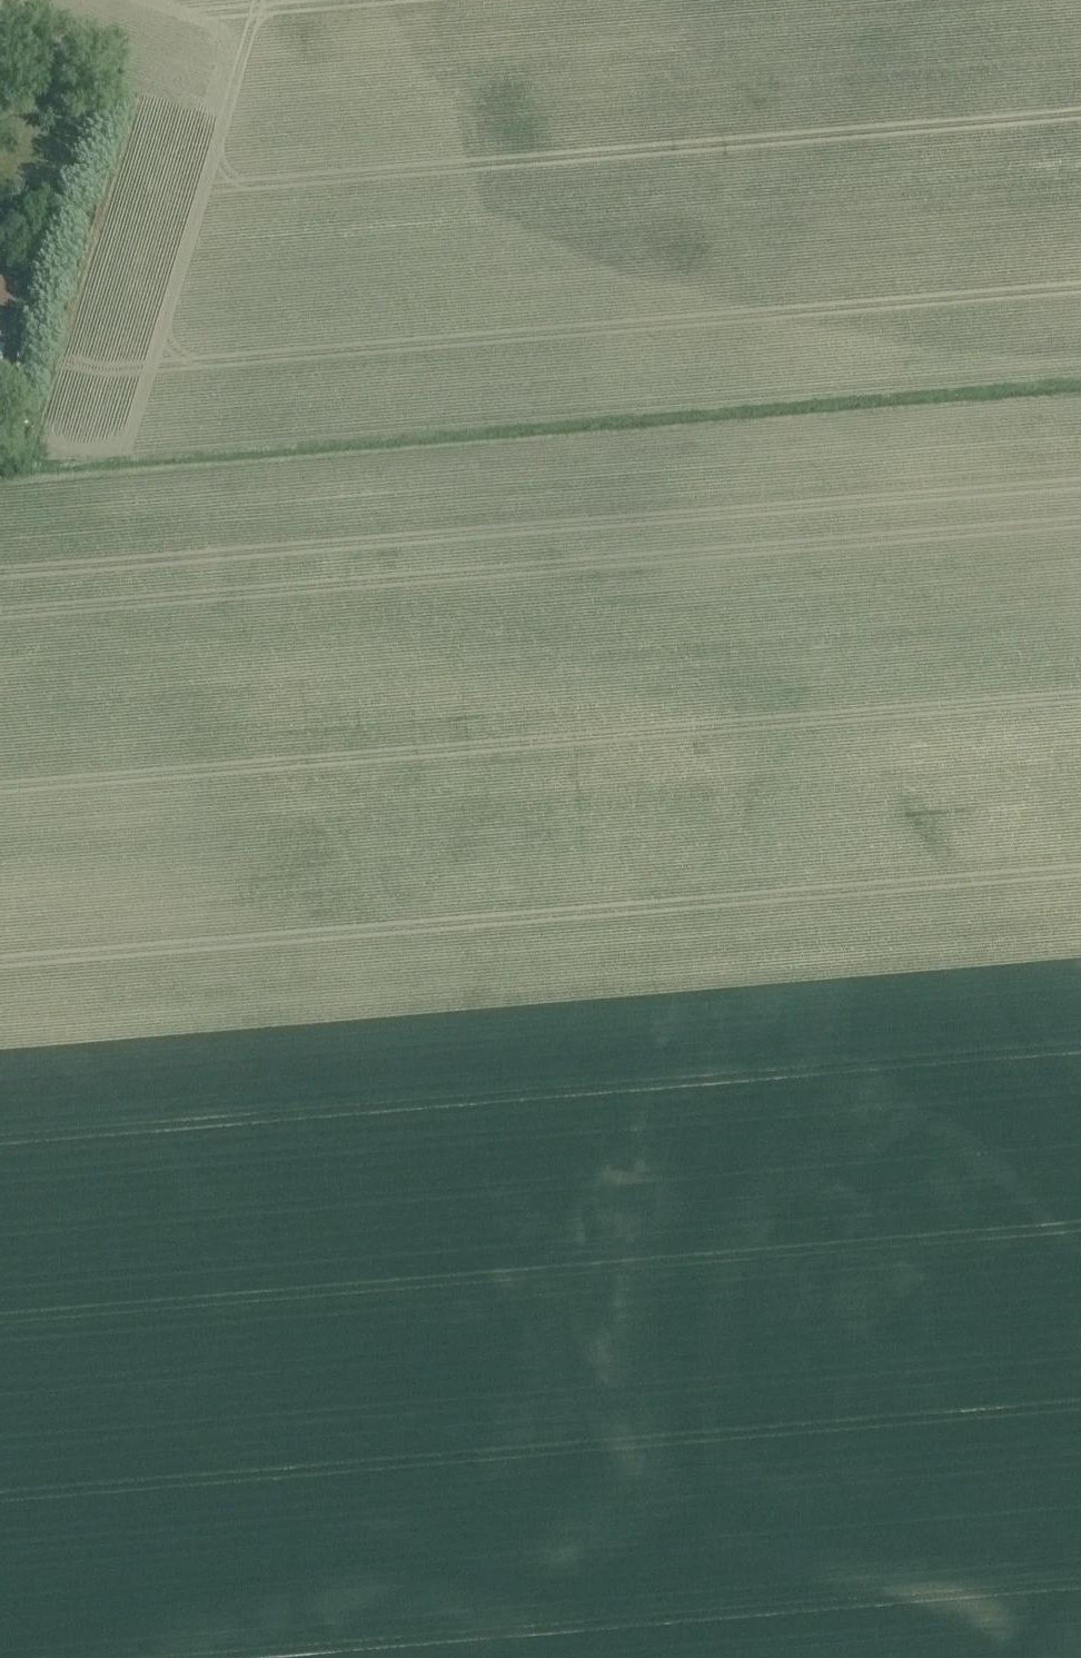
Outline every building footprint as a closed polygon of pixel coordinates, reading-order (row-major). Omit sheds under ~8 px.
[(0,279),(0,308),(18,312),(19,305),(32,307),(35,285),(0,279)]
